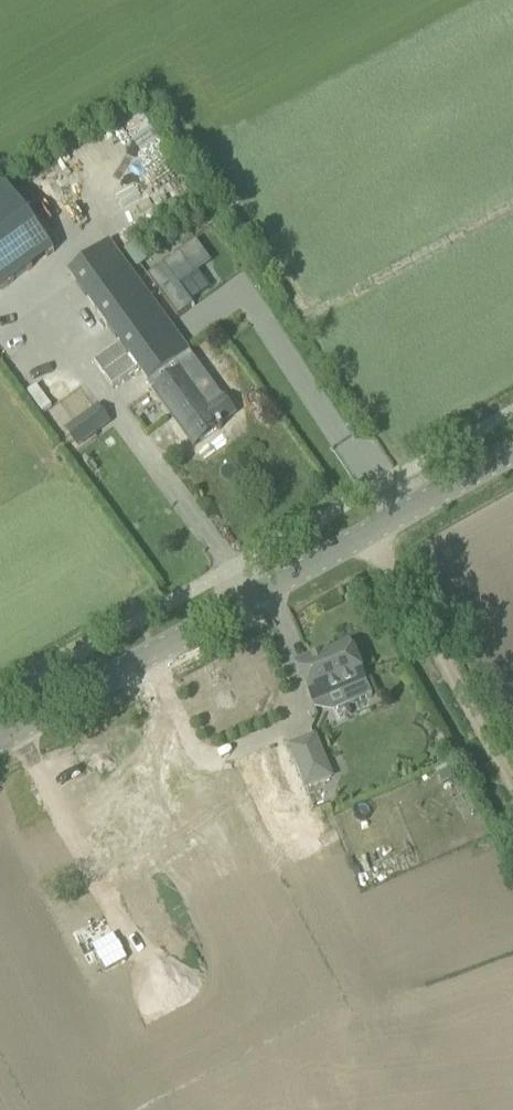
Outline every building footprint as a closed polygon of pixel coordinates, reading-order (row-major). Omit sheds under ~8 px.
[(54,252),(6,186),(0,190),(0,291),(54,252)] [(196,241),(148,276),(178,318),(194,306),(179,286),(178,284),(209,262),(195,243),(197,242),(196,241)] [(109,242),(67,271),(151,388),(150,390),(194,445),(234,414),(190,354),(191,353),(190,351),(177,334),(109,242)] [(195,321),(177,334),(190,351),(208,339),(195,321)] [(112,388),(137,370),(119,345),(94,363),(112,388)] [(77,448),(111,423),(97,405),(64,430),(77,448)] [(322,653),(295,664),(312,703),(341,691),(348,708),(373,698),(351,645),(323,656),(322,653)] [(239,715),(227,721),(233,734),(246,729),(239,715)] [(297,762),(307,786),(332,777),(323,753),(297,762)] [(189,796),(155,810),(186,883),(187,882),(186,880),(218,867),(218,869),(220,869),(189,796)] [(133,804),(58,836),(59,838),(62,836),(67,848),(66,848),(70,857),(71,857),(75,868),(72,870),(73,871),(148,839),(147,838),(144,839),(140,828),(140,827),(136,818),(135,818),(131,807),(134,806),(133,804)]
